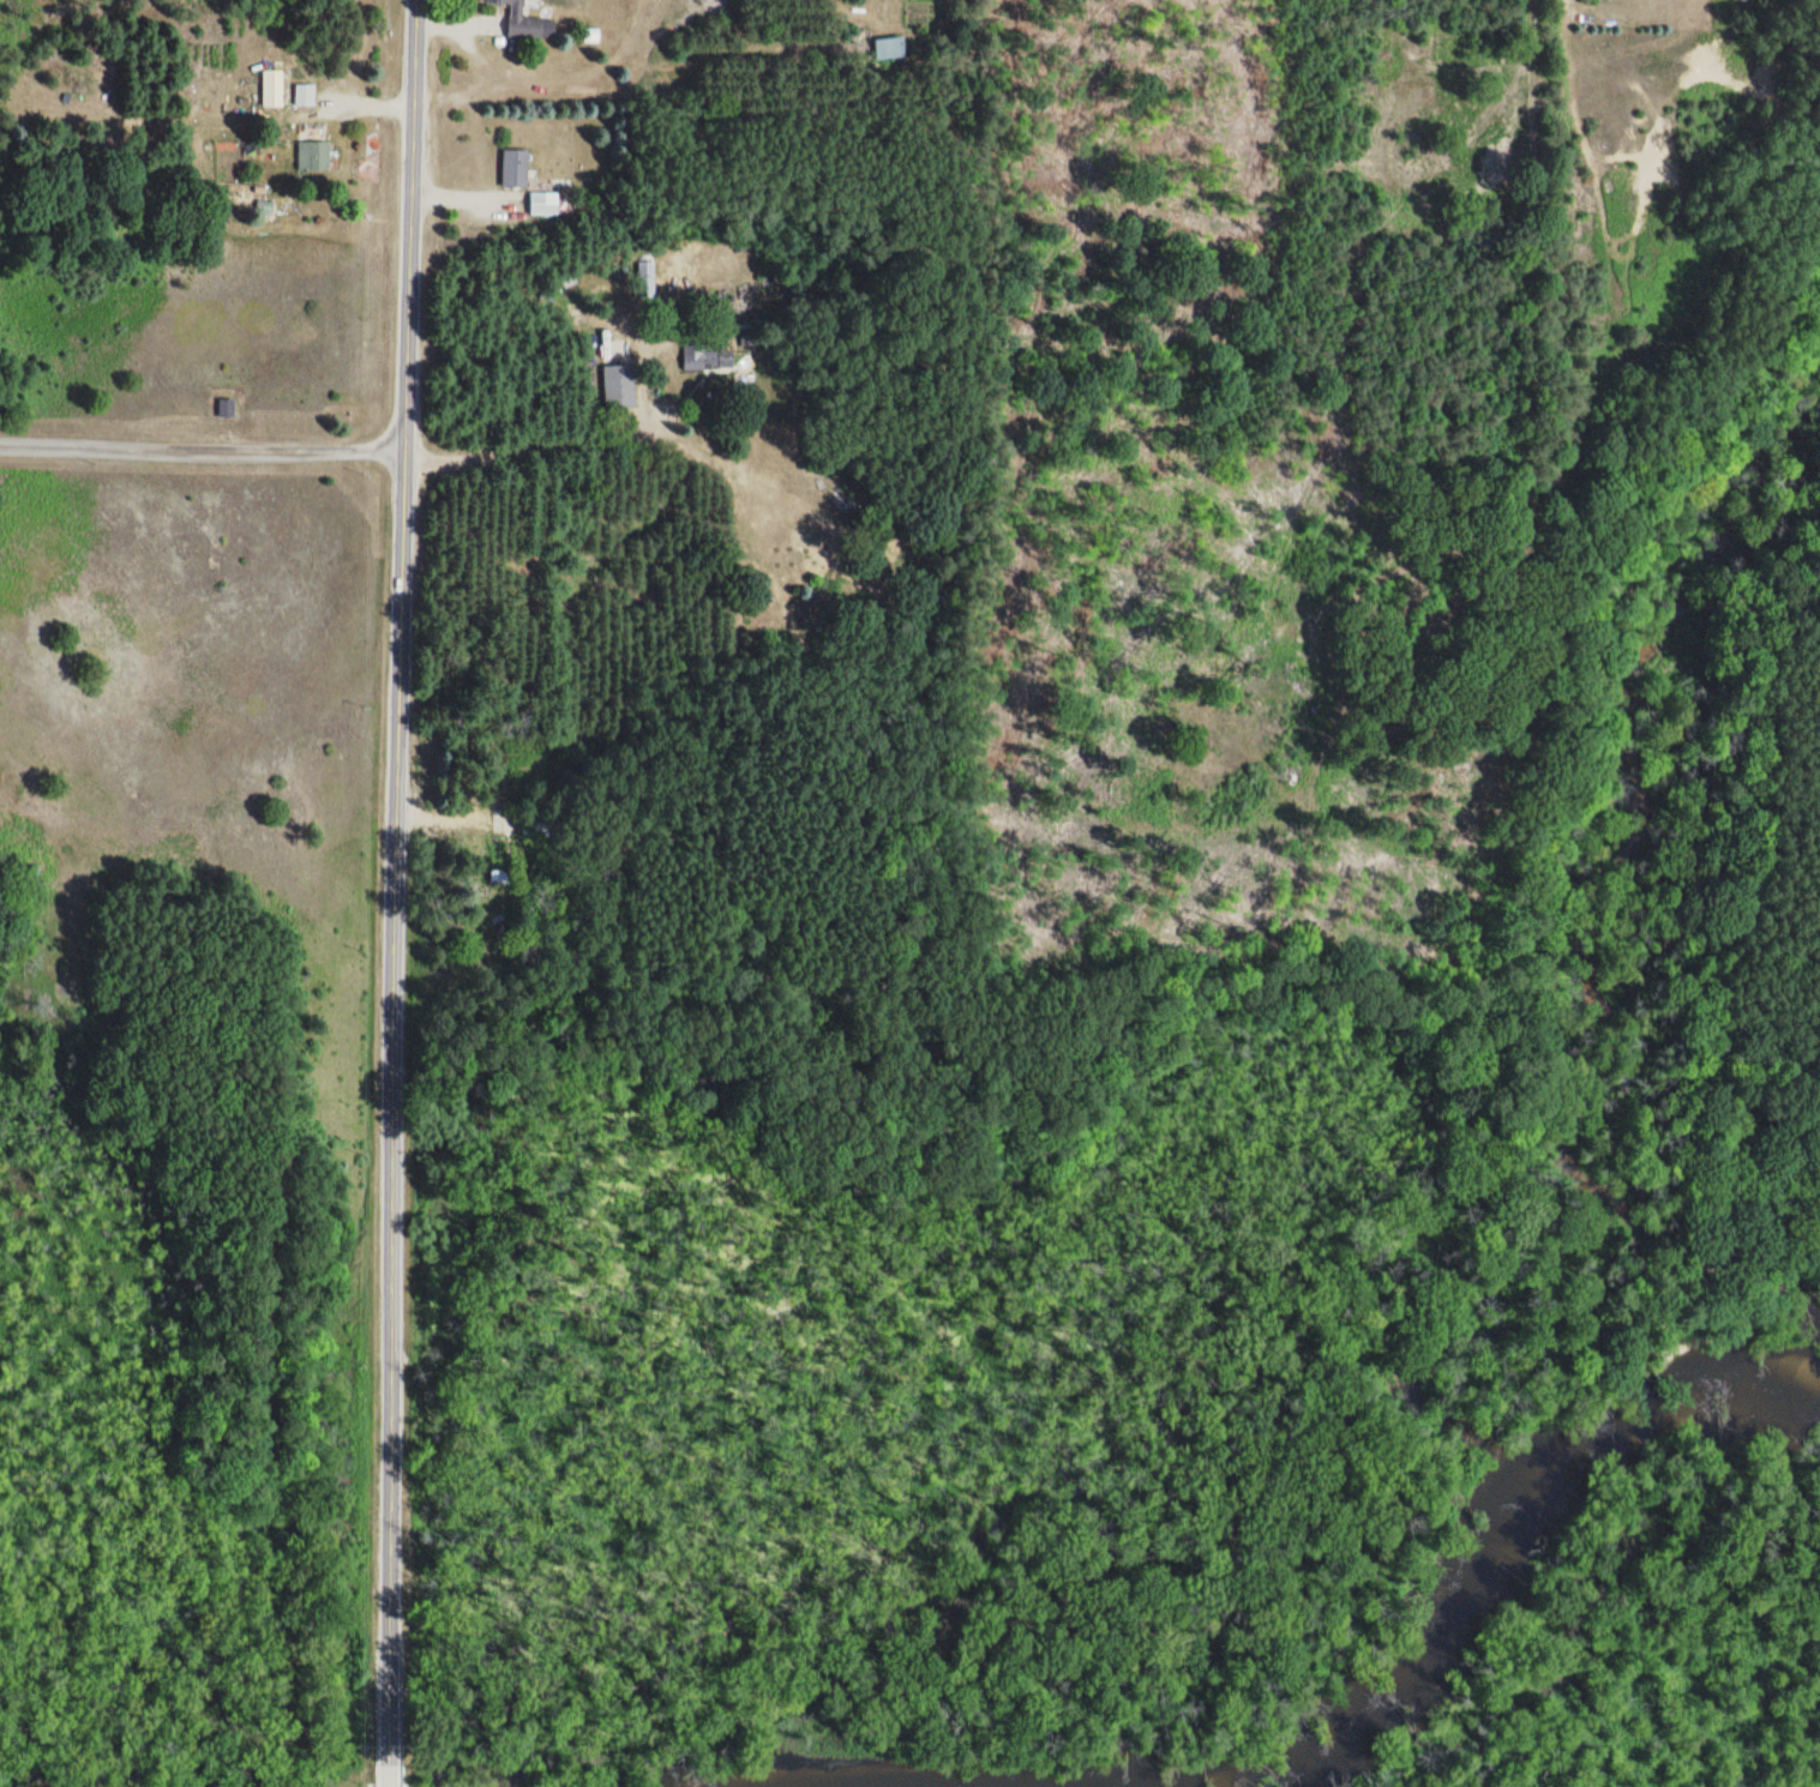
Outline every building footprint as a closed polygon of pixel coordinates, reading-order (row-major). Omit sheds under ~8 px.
[(508,38),(541,39),(543,19),(521,18),(522,0),(483,0),(483,3),(510,4),(508,38)] [(874,59),(903,59),(903,39),(874,39),(874,59)] [(283,71),(262,71),(262,108),(283,108),(283,71)] [(296,107),(313,107),(313,86),(296,86),(296,107)] [(297,172),(330,172),(330,143),(297,143),(297,172)] [(502,188),(527,188),(527,151),(502,151),(502,188)] [(558,216),(558,193),(530,193),(530,216),(558,216)] [(683,370),(733,370),(733,343),(683,343),(683,370)] [(605,409),(635,409),(635,365),(605,365),(605,409)] [(221,418),(233,416),(231,399),(219,401),(221,418)]
